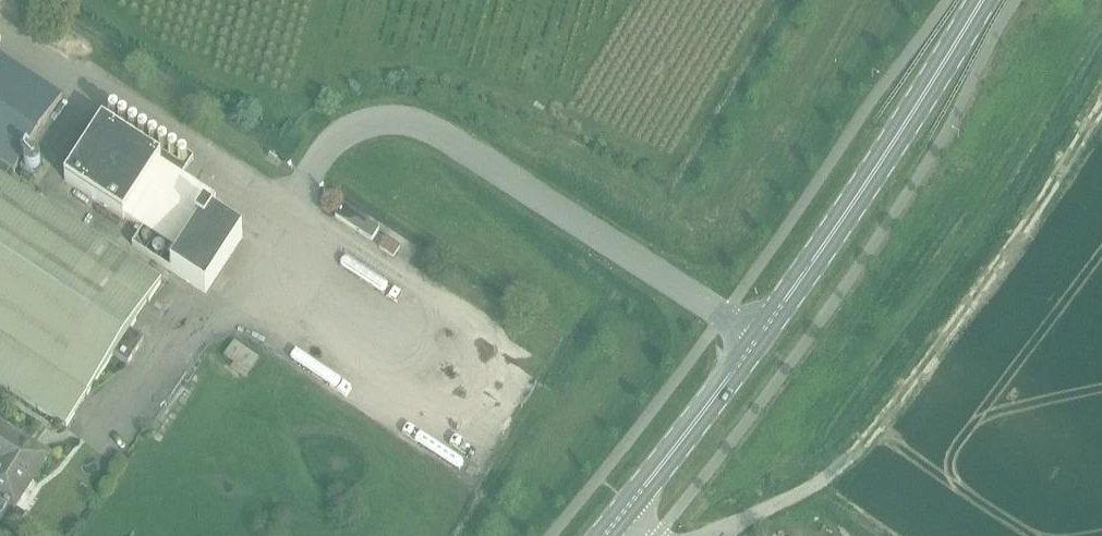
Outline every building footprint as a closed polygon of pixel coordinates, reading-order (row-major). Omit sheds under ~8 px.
[(0,60),(0,165),(13,173),(61,100),(0,60)] [(66,179),(180,254),(170,270),(206,293),(242,237),(206,214),(215,200),(181,178),(192,160),(112,108),(101,125),(66,179)] [(65,428),(113,355),(127,365),(144,340),(129,330),(160,284),(0,178),(0,385),(65,428)] [(335,217),(372,241),(379,229),(343,206),(335,217)] [(386,238),(379,248),(393,258),(400,247),(386,238)] [(256,367),(260,350),(240,345),(236,362),(256,367)] [(46,457),(0,427),(0,514),(1,514),(7,506),(9,507),(10,504),(14,507),(46,457)] [(452,430),(439,451),(473,471),(485,449),(452,430)]
